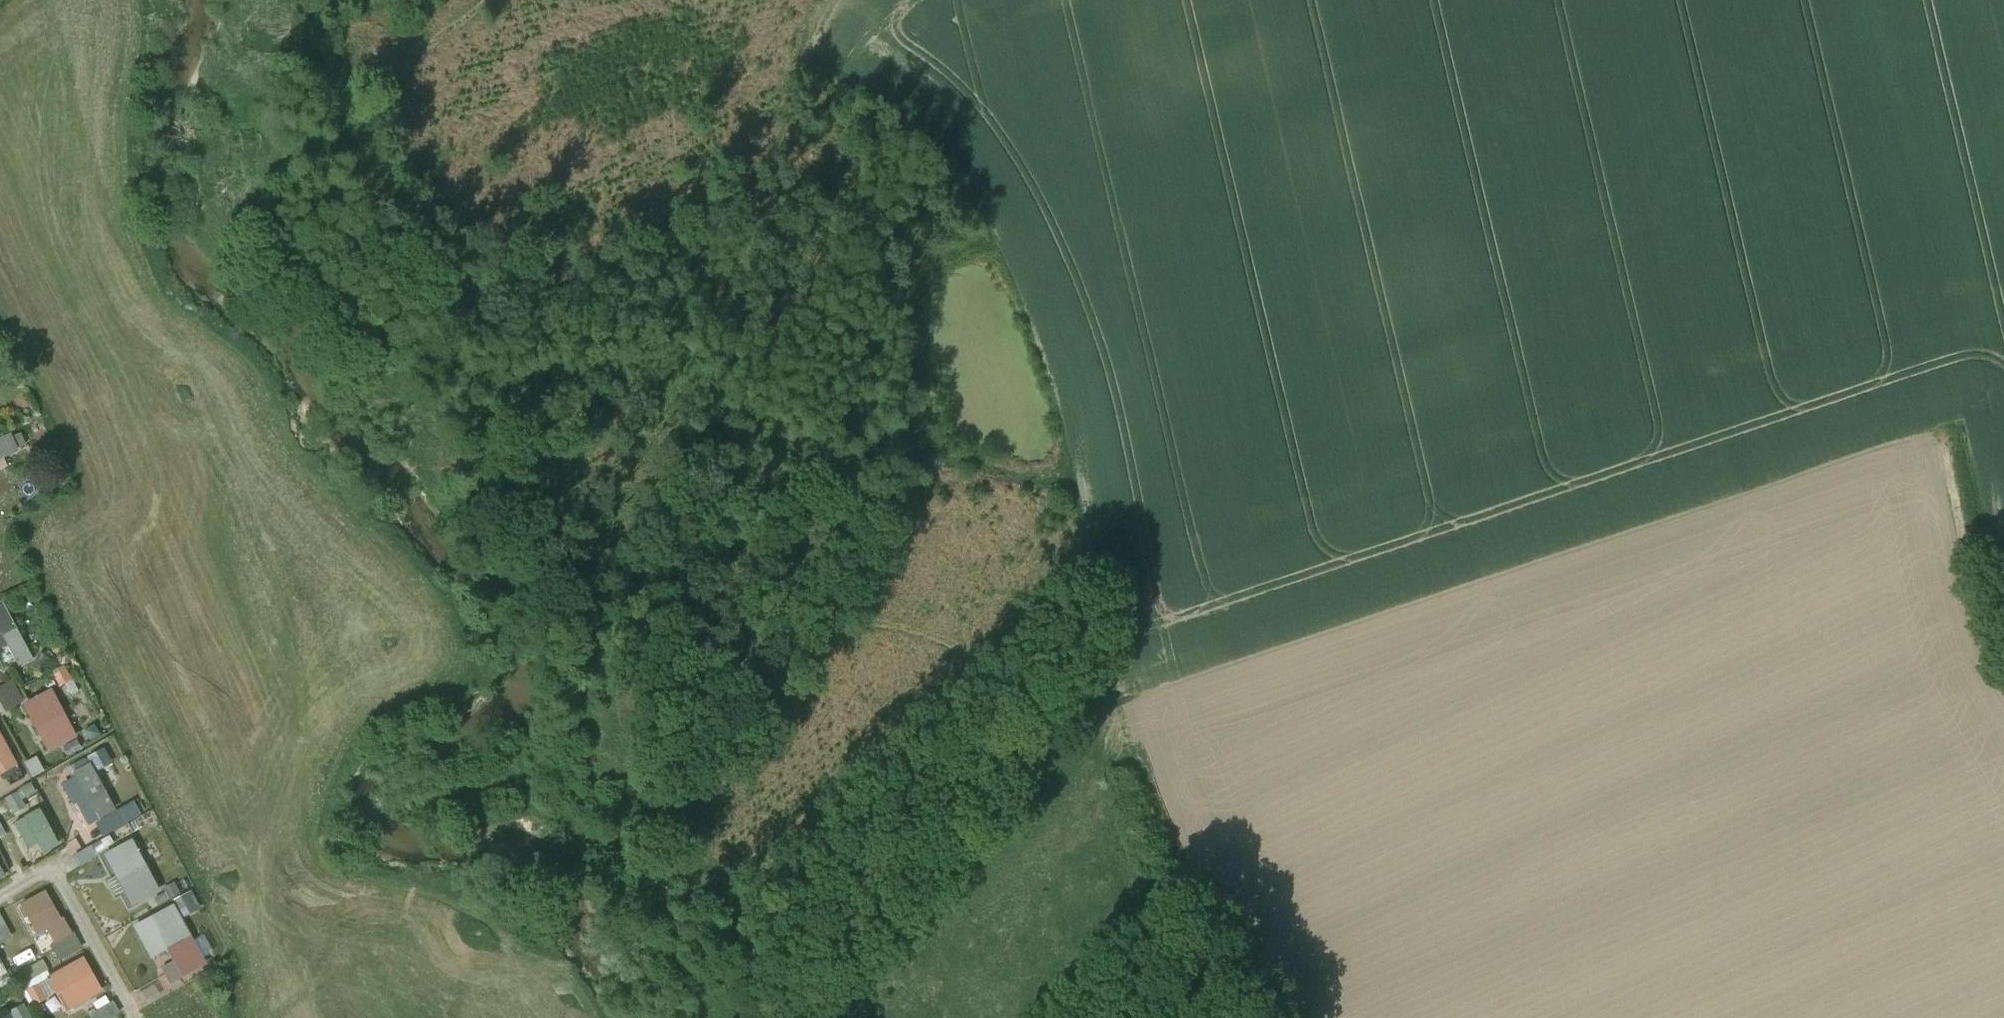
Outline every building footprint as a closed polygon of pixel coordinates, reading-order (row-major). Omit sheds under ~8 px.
[(0,439),(0,460),(18,452),(11,434),(0,439)] [(4,604),(0,606),(0,650),(8,646),(18,667),(32,659),(4,604)] [(50,659),(41,653),(32,667),(41,673),(50,659)] [(71,680),(64,666),(51,673),(59,687),(71,680)] [(12,681),(0,687),(0,699),(6,711),(23,702),(12,681)] [(76,738),(51,689),(24,703),(49,752),(76,738)] [(0,734),(0,774),(2,773),(17,765),(0,734)] [(68,756),(80,750),(76,742),(64,748),(68,756)] [(112,764),(104,749),(89,757),(96,772),(112,764)] [(44,772),(36,757),(25,763),(32,778),(44,772)] [(115,811),(90,763),(74,772),(77,777),(91,804),(81,810),(89,824),(115,811)] [(17,765),(2,773),(9,785),(24,778),(17,765)] [(91,804),(77,777),(63,785),(74,807),(78,804),(81,810),(91,804)] [(6,799),(14,814),(26,807),(17,793),(6,799)] [(58,845),(40,809),(24,817),(25,818),(16,823),(29,849),(38,844),(43,853),(58,845)] [(160,892),(132,840),(103,856),(131,908),(160,892)] [(97,856),(91,847),(74,857),(79,866),(97,856)] [(60,919),(45,892),(21,905),(38,935),(47,930),(54,943),(72,933),(63,917),(60,919)] [(191,892),(175,900),(184,918),(200,910),(191,892)] [(206,964),(173,905),(134,926),(152,958),(166,950),(173,962),(182,978),(206,964)] [(0,916),(0,942),(11,937),(0,916)] [(74,932),(72,933),(54,943),(50,946),(59,962),(83,949),(74,932)] [(206,955),(214,950),(205,932),(196,937),(206,955)] [(102,992),(83,958),(48,977),(68,1012),(102,992)] [(49,970),(43,960),(14,977),(20,986),(49,970)] [(182,978),(173,962),(161,968),(170,984),(182,978)] [(112,1002),(91,1014),(94,1017),(113,1017),(119,1014),(112,1002)] [(23,1005),(10,1012),(14,1017),(31,1017),(23,1005)]
